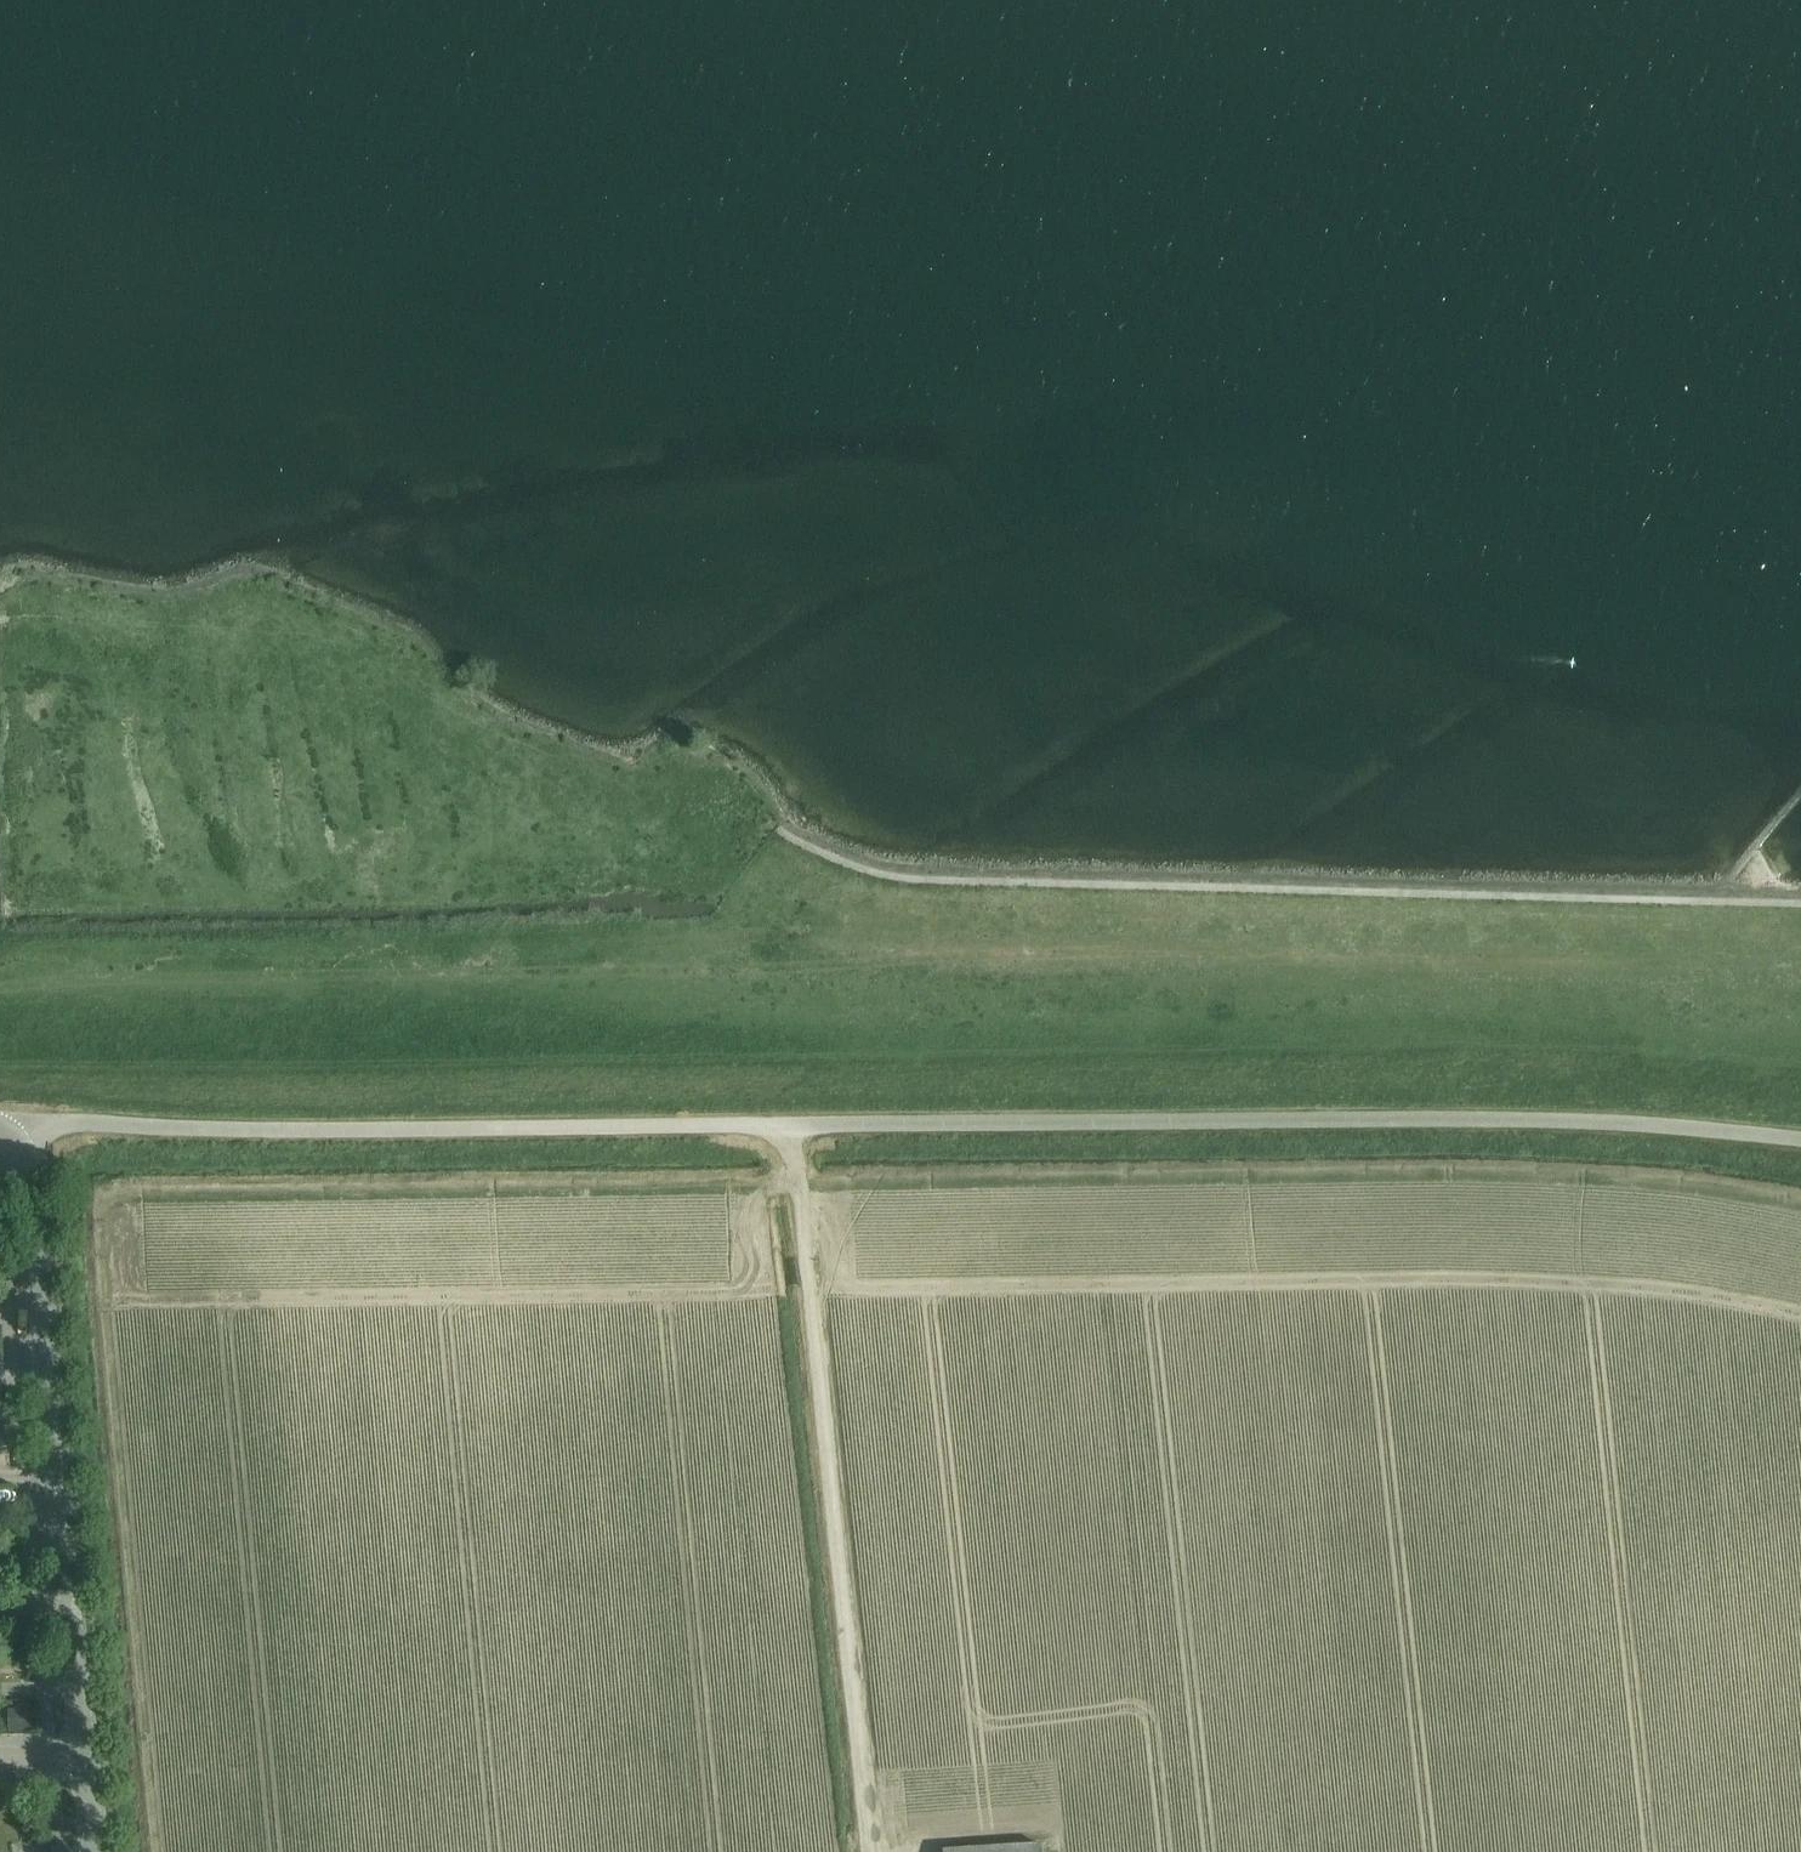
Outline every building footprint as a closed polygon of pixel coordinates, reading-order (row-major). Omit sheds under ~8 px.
[(8,1709),(8,1732),(32,1732),(32,1705),(17,1705),(17,1709),(8,1709)]
